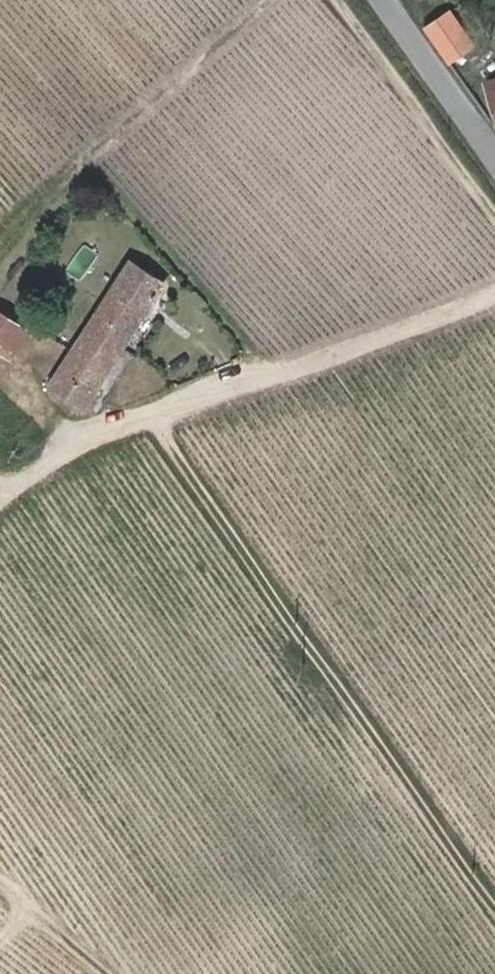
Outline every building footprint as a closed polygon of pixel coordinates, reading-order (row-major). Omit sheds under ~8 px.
[(449,14),(427,31),(450,63),(473,46),(449,14)] [(486,82),(494,107),(494,79),(486,82)] [(52,386),(85,408),(164,284),(130,263),(52,386)] [(12,359),(29,332),(0,312),(0,351),(12,359)] [(12,359),(0,351),(0,370),(2,372),(12,359)]
